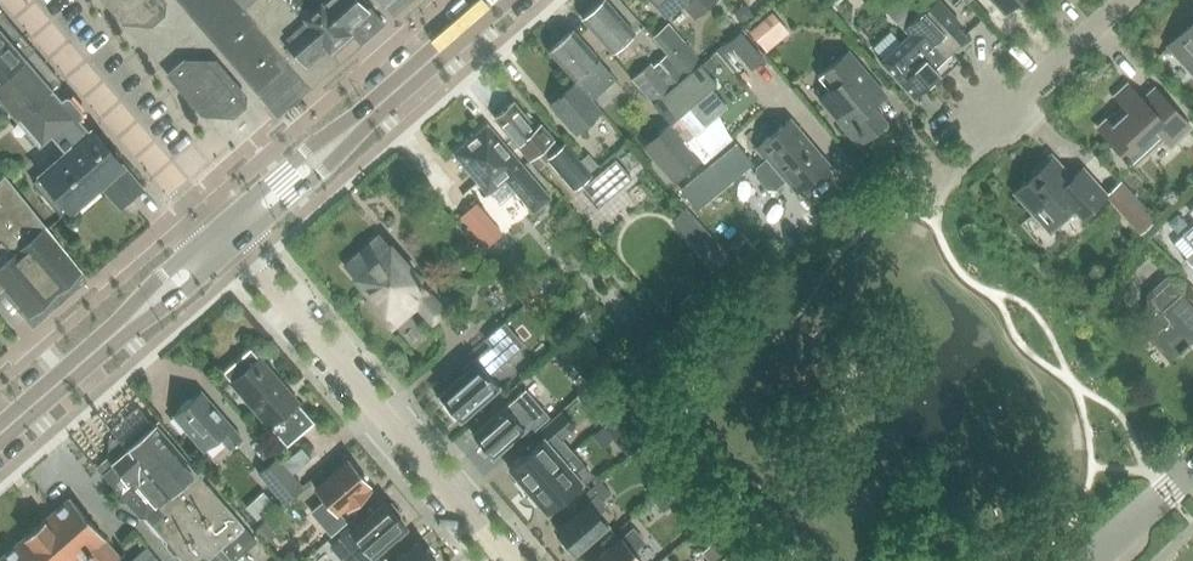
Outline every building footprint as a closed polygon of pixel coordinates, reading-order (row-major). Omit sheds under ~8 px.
[(114,13),(122,21),(133,12),(141,21),(155,22),(163,14),(164,2),(162,0),(115,0),(114,13)] [(249,16),(235,0),(179,0),(258,92),(290,64),(249,16)] [(249,16),(290,64),(309,69),(331,50),(351,33),(371,15),(358,0),(266,0),(250,15),(238,0),(235,0),(249,16)] [(250,15),(266,0),(238,0),(250,15)] [(613,54),(636,34),(606,0),(583,20),(613,54)] [(665,18),(682,3),(694,16),(712,0),(649,0),(665,18)] [(904,38),(878,62),(911,99),(954,57),(950,52),(965,38),(953,25),(956,22),(936,1),(933,4),(929,0),(901,0),(892,9),(907,25),(901,30),(907,36),(904,38)] [(1002,12),(1014,0),(990,0),(1002,12)] [(746,4),(735,11),(742,22),(753,15),(746,4)] [(770,13),(749,32),(763,48),(785,29),(770,13)] [(12,35),(0,21),(0,46),(12,35)] [(1177,38),(1168,47),(1192,74),(1192,24),(1177,38)] [(549,50),(577,81),(591,99),(615,78),(572,30),(549,50)] [(0,46),(0,79),(29,54),(12,35),(0,46)] [(669,56),(684,74),(700,61),(685,43),(669,56)] [(848,51),(818,78),(829,91),(819,99),(859,145),(887,121),(874,106),(867,98),(880,87),(848,51)] [(652,104),(685,76),(666,55),(654,66),(651,62),(630,79),(652,104)] [(710,55),(700,64),(707,72),(717,63),(710,55)] [(0,83),(0,94),(21,118),(19,120),(40,144),(51,135),(64,149),(74,140),(77,143),(94,128),(56,85),(54,86),(28,58),(0,83)] [(184,62),(175,70),(174,82),(181,90),(194,91),(193,104),(201,114),(213,104),(220,112),(233,114),(242,106),(243,93),(235,84),(223,83),(224,71),(216,62),(205,72),(196,62),(184,62)] [(652,104),(668,123),(684,141),(685,140),(726,106),(711,87),(716,83),(707,72),(700,64),(685,76),(652,104)] [(591,99),(577,81),(551,105),(577,134),(602,111),(591,99)] [(1097,129),(1133,168),(1150,152),(1147,148),(1161,135),(1171,146),(1190,128),(1154,89),(1141,101),(1126,84),(1113,96),(1125,109),(1115,117),(1112,114),(1097,129)] [(514,102),(495,119),(531,160),(540,152),(547,160),(562,147),(555,139),(542,124),(537,128),(514,102)] [(788,120),(755,149),(765,160),(756,167),(755,176),(766,189),(775,190),(786,180),(797,193),(828,165),(788,120)] [(702,160),(685,140),(684,141),(668,123),(642,146),(674,183),(702,160)] [(551,198),(488,124),(454,154),(488,194),(506,179),(535,213),(551,198)] [(94,128),(77,143),(42,174),(42,175),(35,182),(46,194),(55,190),(72,209),(108,176),(130,200),(142,189),(145,187),(94,128)] [(736,142),(681,187),(696,205),(751,160),(736,142)] [(590,175),(564,145),(562,147),(547,160),(572,190),(590,175)] [(589,153),(582,160),(593,172),(600,165),(589,153)] [(597,207),(632,177),(616,158),(581,188),(597,207)] [(1067,182),(1061,175),(1046,159),(1035,170),(1038,173),(1016,194),(1015,198),(1033,217),(1035,215),(1049,230),(1072,209),(1080,219),(1105,196),(1081,170),(1067,182)] [(30,316),(83,271),(4,176),(0,180),(0,290),(4,287),(30,316)] [(1122,180),(1107,195),(1142,233),(1157,218),(1122,180)] [(460,217),(485,246),(500,233),(476,204),(460,217)] [(684,206),(670,219),(709,264),(724,252),(684,206)] [(1155,223),(1147,230),(1151,235),(1159,227),(1155,223)] [(1181,236),(1192,249),(1192,225),(1181,236)] [(446,312),(443,308),(423,285),(424,284),(382,236),(347,266),(396,322),(418,304),(434,322),(443,314),(446,312)] [(1184,262),(1192,272),(1192,253),(1184,262)] [(491,264),(480,274),(489,285),(501,275),(491,264)] [(1182,277),(1175,284),(1182,291),(1189,285),(1182,277)] [(1165,279),(1145,297),(1160,313),(1140,331),(1168,362),(1192,341),(1192,342),(1192,309),(1165,279)] [(438,396),(460,420),(498,387),(487,375),(523,343),(504,321),(485,338),(491,346),(464,370),(465,372),(438,396)] [(223,372),(262,416),(287,446),(315,422),(251,348),(223,372)] [(826,349),(799,373),(821,397),(848,373),(826,349)] [(513,400),(473,435),(492,457),(524,429),(527,433),(549,413),(526,388),(513,400)] [(243,438),(202,391),(171,420),(204,451),(220,437),(231,449),(243,438)] [(604,405),(602,423),(612,414),(604,405)] [(117,426),(232,560),(250,560),(243,553),(257,540),(138,406),(117,426)] [(542,438),(508,468),(527,491),(573,452),(562,439),(575,428),(560,410),(536,431),(542,438)] [(617,415),(593,436),(602,446),(612,437),(618,444),(632,432),(617,415)] [(117,426),(111,430),(118,438),(109,438),(108,456),(97,465),(137,516),(146,517),(167,541),(166,547),(173,554),(178,555),(183,560),(232,560),(117,426)] [(573,452),(527,491),(547,513),(567,496),(588,477),(592,473),(573,452)] [(303,485),(277,456),(258,473),(283,502),(303,485)] [(315,489),(325,501),(312,512),(322,524),(336,512),(337,514),(344,508),(347,510),(372,489),(348,461),(315,489)] [(575,513),(555,531),(556,532),(575,554),(600,532),(607,526),(596,513),(604,506),(601,502),(607,497),(597,485),(584,496),(587,498),(573,510),(575,513)] [(668,488),(654,500),(663,511),(677,499),(668,488)] [(31,532),(0,559),(0,560),(80,560),(82,559),(84,560),(122,560),(124,559),(107,538),(71,497),(31,532)] [(384,503),(352,532),(350,529),(331,546),(344,560),(367,560),(406,528),(396,517),(400,514),(390,502),(386,506),(384,503)] [(629,532),(595,560),(638,560),(630,553),(642,543),(631,530),(629,532)] [(418,543),(397,560),(434,560),(418,543)] [(136,559),(138,560),(158,560),(147,549),(136,559)] [(719,560),(743,560),(733,549),(726,555),(719,560)] [(280,559),(282,560),(302,560),(292,550),(280,559)]
